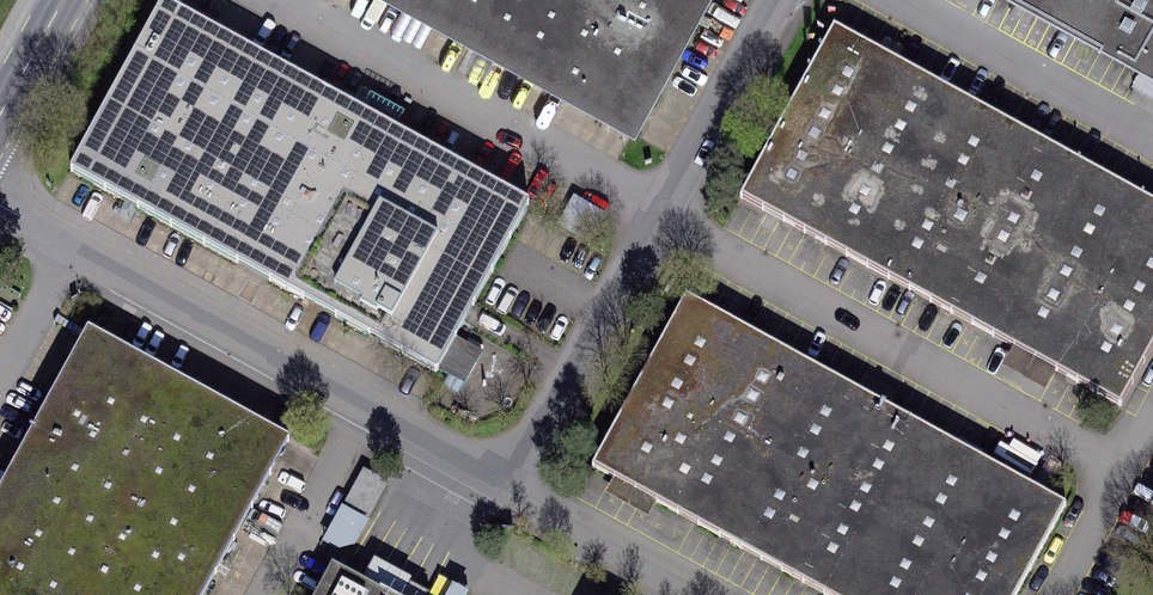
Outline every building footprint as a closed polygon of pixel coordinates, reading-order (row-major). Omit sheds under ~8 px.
[(78,167),(129,196),(438,372),(534,203),(440,149),(219,24),(178,0),(174,0),(78,167)] [(528,75),(634,131),(704,0),(388,0),(528,75)] [(1152,76),(1152,0),(1015,0),(1152,76)] [(745,194),(1125,402),(1152,352),(1152,190),(841,19),(745,194)] [(601,468),(837,594),(1025,594),(1072,508),(690,303),(601,468)] [(239,565),(268,508),(311,426),(229,384),(103,319),(46,428),(15,487),(0,517),(0,594),(223,594),(239,565)] [(355,459),(329,533),(356,543),(382,468),(355,459)] [(316,594),(400,594),(336,560),(316,594)]
